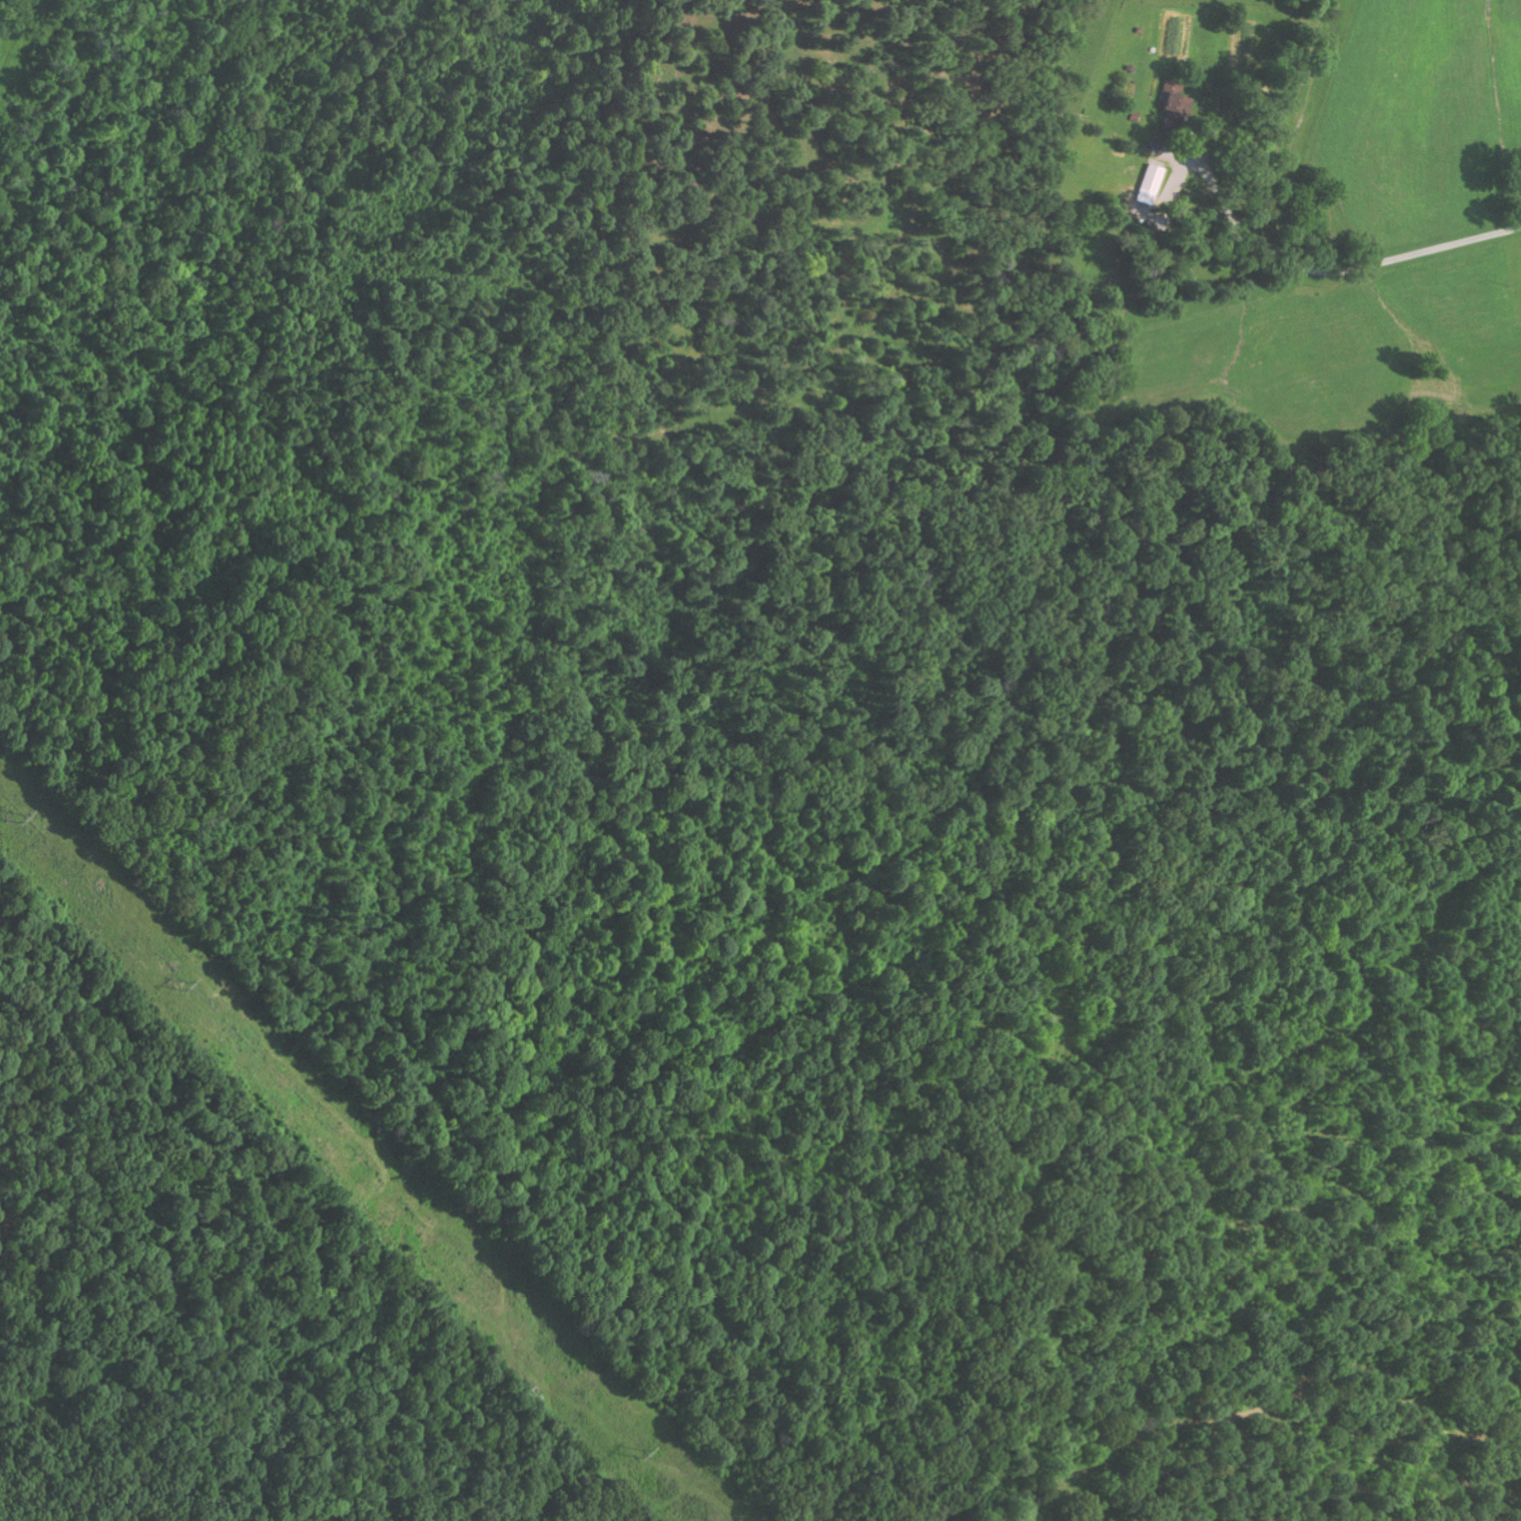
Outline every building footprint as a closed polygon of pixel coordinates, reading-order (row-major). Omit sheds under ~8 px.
[(1136,188),(1152,194),(1161,169),(1146,163),(1136,188)]
